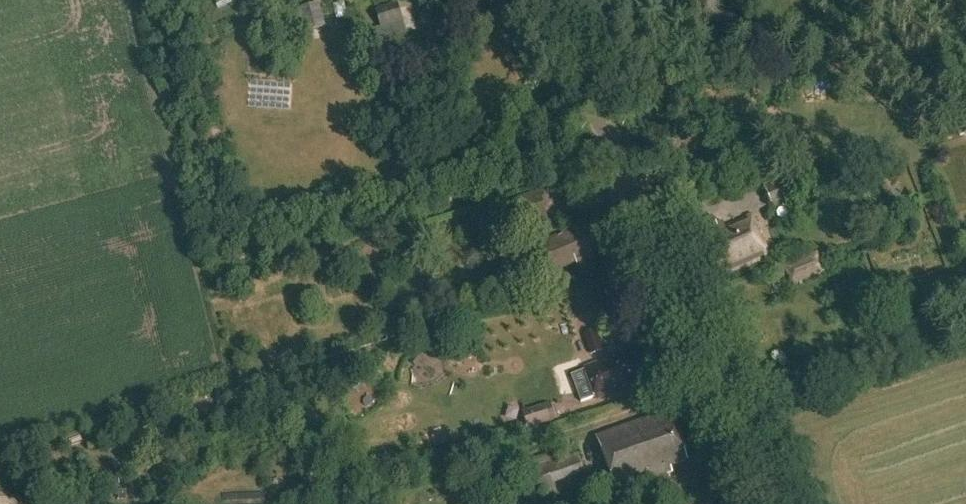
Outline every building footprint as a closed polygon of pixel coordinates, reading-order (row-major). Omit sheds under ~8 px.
[(319,4),(297,10),(304,34),(326,28),(319,4)] [(397,4),(375,10),(383,37),(405,31),(397,4)] [(782,168),(759,177),(772,208),(795,199),(782,168)] [(495,208),(503,234),(548,221),(544,207),(546,206),(542,192),(517,198),(518,202),(495,208)] [(722,222),(714,226),(712,220),(698,226),(702,235),(697,237),(713,275),(764,253),(748,216),(724,226),(722,222)] [(597,248),(586,221),(570,228),(571,230),(530,247),(543,277),(576,263),(579,269),(595,262),(590,251),(597,248)] [(823,271),(815,253),(784,267),(792,285),(823,271)] [(584,335),(591,355),(604,351),(597,331),(584,335)] [(631,358),(628,351),(584,368),(596,400),(640,383),(638,376),(643,374),(636,356),(631,358)] [(522,412),(529,434),(541,431),(539,426),(555,421),(550,404),(522,412)] [(688,461),(670,409),(596,436),(617,491),(656,479),(659,488),(662,487),(666,498),(675,495),(670,482),(669,483),(666,475),(673,472),(671,467),(688,461)] [(444,432),(430,437),(433,449),(448,445),(444,432)] [(577,454),(571,456),(568,448),(528,462),(537,487),(582,471),(577,454)]
